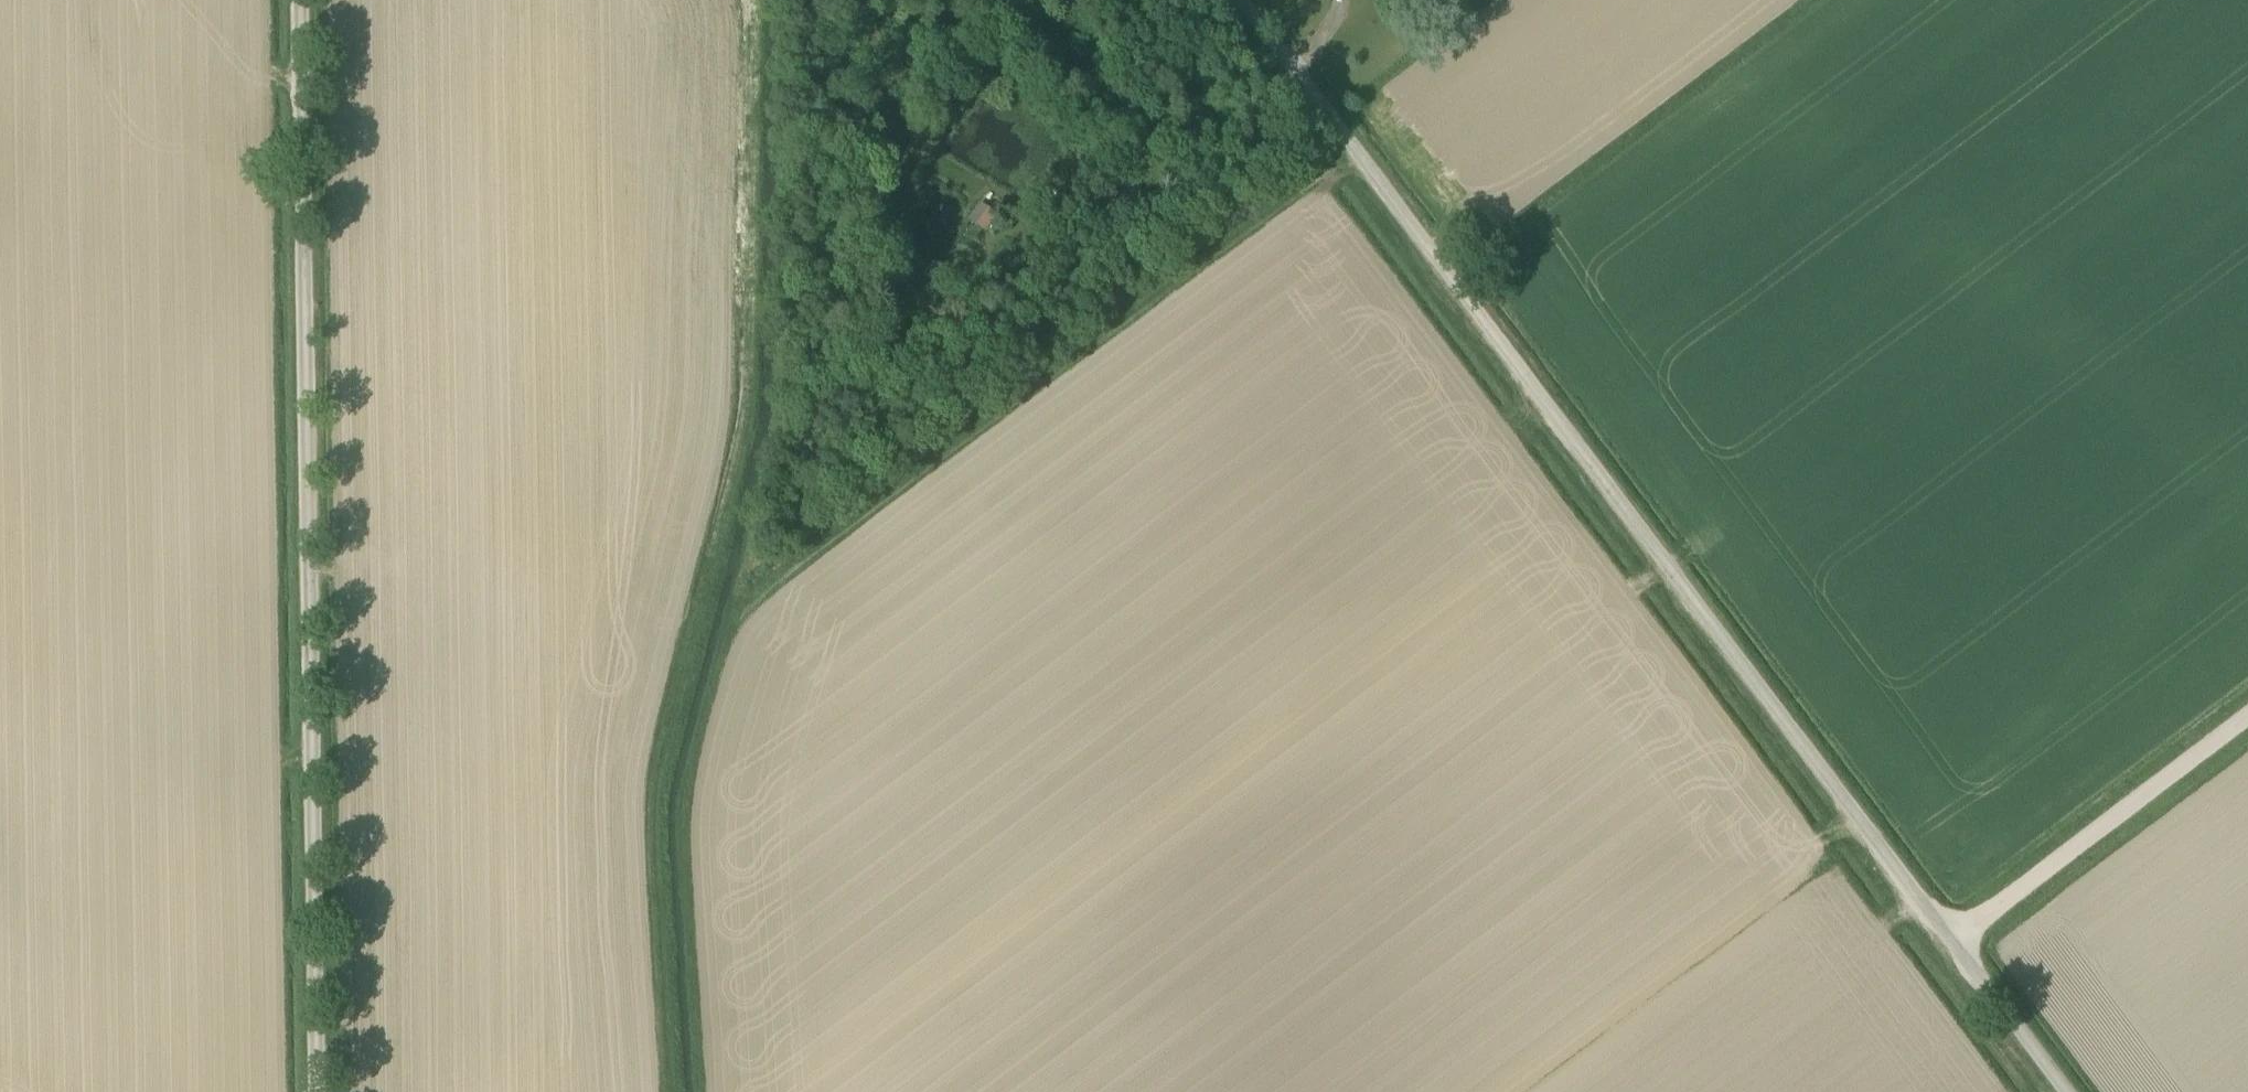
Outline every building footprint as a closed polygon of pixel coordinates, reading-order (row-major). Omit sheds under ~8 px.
[(979,201),(970,221),(989,229),(998,209),(979,201)]
